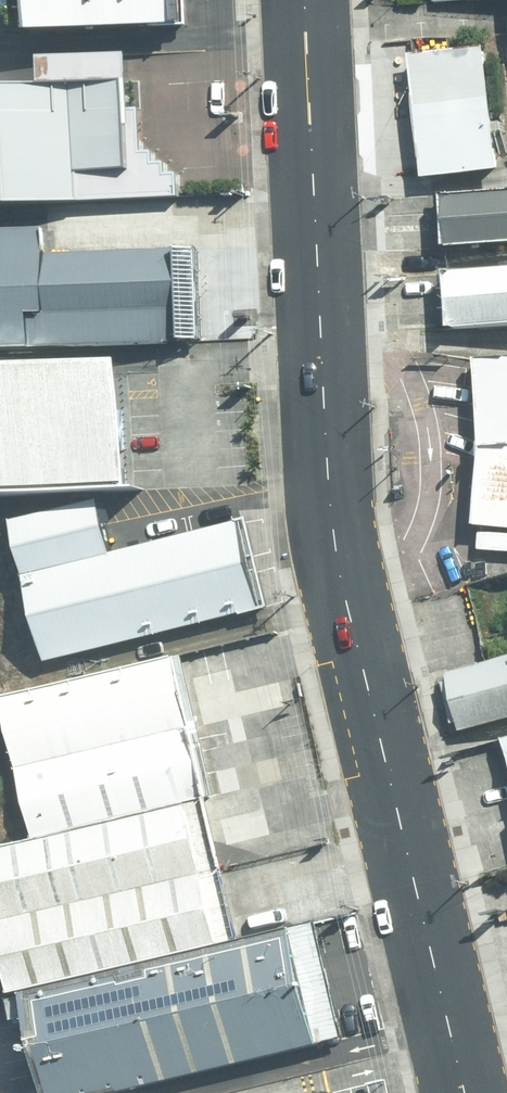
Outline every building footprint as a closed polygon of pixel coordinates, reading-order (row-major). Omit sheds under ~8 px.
[(490,47),(416,55),(430,176),(504,168),(490,47)] [(0,103),(0,227),(92,224),(88,100),(0,103)] [(449,193),(451,245),(506,242),(506,191),(449,193)] [(0,250),(0,358),(199,351),(196,261),(75,265),(75,247),(0,250)] [(456,272),(458,332),(506,329),(506,269),(456,272)] [(484,361),(491,449),(479,549),(506,551),(506,360),(484,361)] [(139,490),(134,363),(0,368),(0,496),(139,490)] [(252,532),(30,584),(50,668),(272,616),(252,532)] [(451,669),(465,731),(506,721),(506,656),(451,669)] [(174,674),(6,714),(40,850),(207,811),(174,674)] [(207,811),(40,850),(0,860),(0,941),(16,1010),(242,956),(207,811)] [(34,1008),(54,1092),(161,1092),(330,1053),(304,944),(34,1008)]
